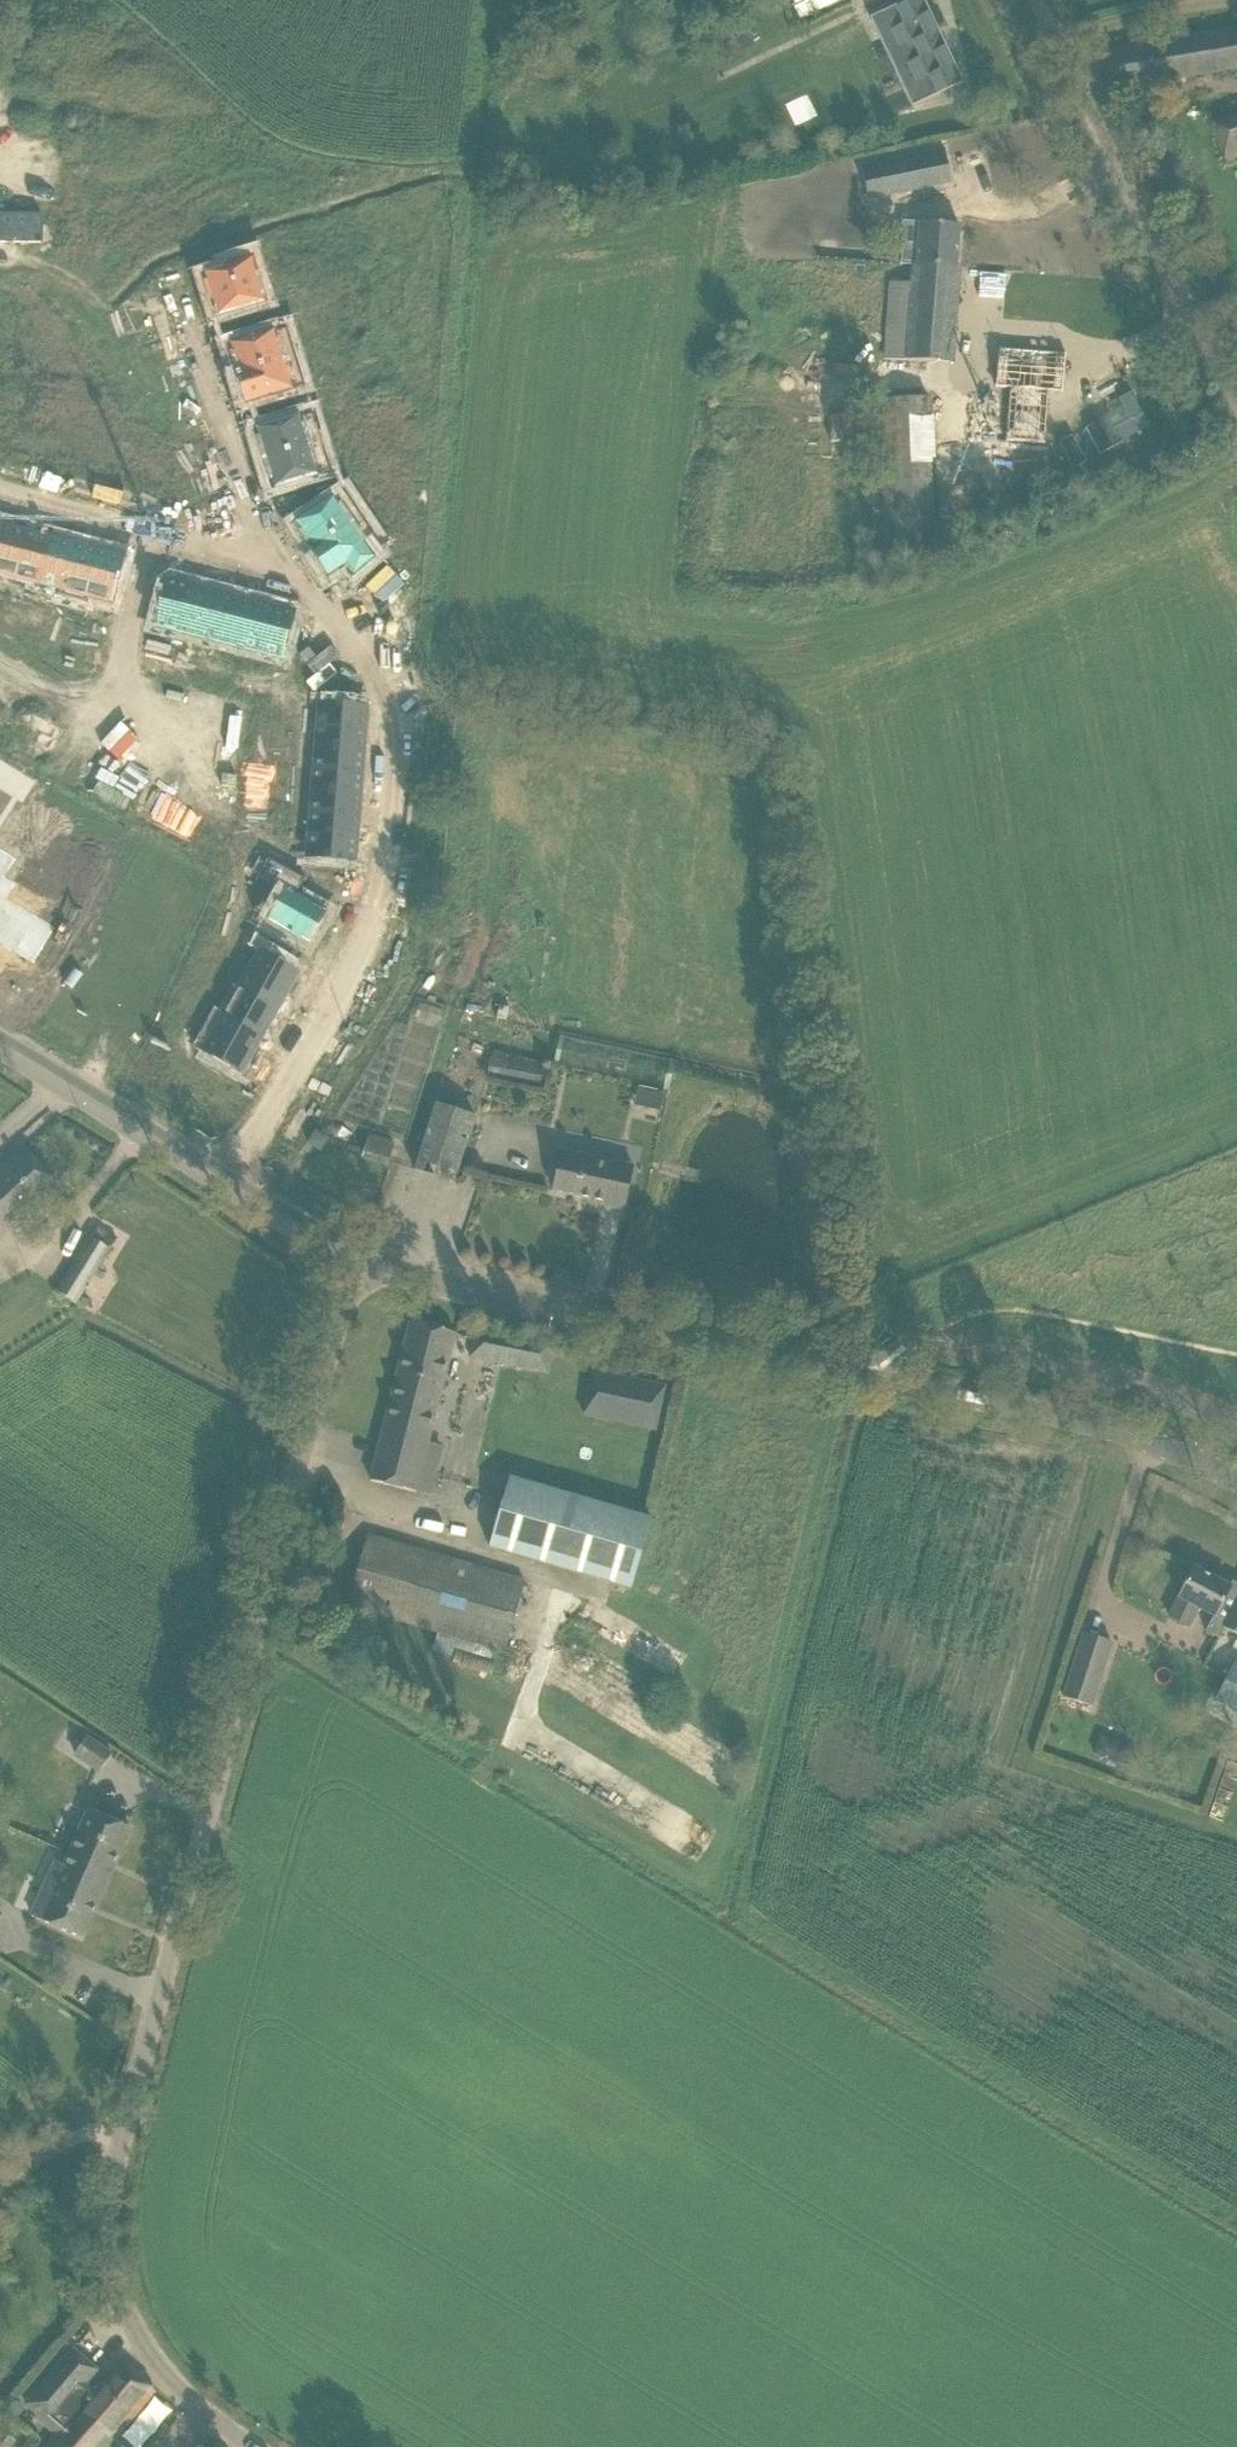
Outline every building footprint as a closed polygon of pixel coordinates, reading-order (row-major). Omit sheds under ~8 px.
[(795,7),(801,19),(825,7),(822,0),(810,0),(795,7)] [(912,107),(963,83),(924,0),(908,0),(870,18),(912,107)] [(1109,91),(1236,69),(1236,26),(1102,49),(1109,91)] [(1212,124),(1218,139),(1225,159),(1236,155),(1236,114),(1212,124)] [(922,154),(861,166),(867,197),(895,191),(895,194),(929,187),(928,185),(951,180),(946,154),(923,159),(922,154)] [(890,281),(884,358),(929,361),(953,363),(960,267),(956,267),(960,225),(919,222),(917,246),(917,251),(901,250),(900,263),(916,265),(914,283),(890,281)] [(226,270),(203,277),(212,307),(216,306),(219,316),(266,301),(252,256),(225,264),(226,270)] [(286,328),(228,345),(231,356),(230,357),(235,376),(295,357),(286,328)] [(236,379),(235,379),(241,398),(244,397),(246,403),(304,385),(295,357),(235,376),(236,379)] [(1061,363),(994,360),(992,399),(1007,400),(1005,453),(1043,454),(1045,401),(1060,402),(1061,363)] [(333,392),(314,398),(318,412),(337,406),(333,392)] [(312,413),(254,431),(258,441),(256,442),(261,460),(321,442),(312,413)] [(321,442),(261,460),(267,479),(269,478),(272,489),(330,471),(321,442)] [(364,470),(346,478),(352,492),(370,484),(364,470)] [(345,492),(294,526),(300,535),(299,536),(310,552),(362,517),(345,492)] [(362,517),(310,552),(312,556),(311,557),(322,573),(323,572),(326,577),(345,565),(352,576),(375,557),(369,549),(379,542),(362,517)] [(15,577),(27,531),(0,524),(0,525),(0,574),(15,577)] [(27,531),(15,577),(39,584),(51,537),(27,531)] [(51,537),(39,584),(59,589),(71,542),(51,537)] [(59,589),(57,595),(85,602),(87,596),(99,549),(71,542),(59,589)] [(99,549),(87,596),(112,603),(125,556),(99,549)] [(167,579),(154,625),(176,631),(188,585),(167,579)] [(188,585),(176,631),(198,637),(210,590),(188,585)] [(210,590),(198,637),(219,642),(231,596),(210,590)] [(231,596),(219,642),(240,648),(252,601),(231,596)] [(252,601),(240,648),(261,653),(273,607),(252,601)] [(273,607),(261,653),(283,659),(295,612),(273,607)] [(4,619),(2,628),(16,632),(19,623),(4,619)] [(72,648),(74,639),(60,635),(57,644),(72,648)] [(101,646),(86,642),(84,652),(98,656),(101,646)] [(319,704),(317,726),(365,730),(367,708),(319,704)] [(259,707),(258,722),(268,723),(269,708),(259,707)] [(258,722),(257,736),(267,737),(268,723),(258,722)] [(317,726),(315,748),(363,752),(365,730),(317,726)] [(315,748),(314,770),(362,773),(363,752),(315,748)] [(256,750),(255,765),(265,766),(266,751),(256,750)] [(255,765),(254,780),(264,780),(265,766),(255,765)] [(314,770),(312,791),(360,795),(362,773),(314,770)] [(312,791),(310,813),(358,817),(360,795),(312,791)] [(253,794),(252,809),(261,809),(262,795),(253,794)] [(252,809),(250,823),(260,824),(261,809),(252,809)] [(310,813),(309,835),(357,839),(358,817),(310,813)] [(250,830),(249,839),(252,840),(264,841),(264,832),(250,830)] [(309,835),(307,858),(355,861),(357,839),(309,835)] [(269,881),(253,910),(268,918),(267,920),(307,942),(325,911),(295,894),(304,877),(275,861),(265,879),(269,881)] [(6,949),(7,947),(28,960),(50,923),(0,892),(0,945),(6,949)] [(258,952),(238,987),(278,1010),(299,973),(279,962),(287,950),(288,951),(289,949),(254,930),(254,932),(255,932),(247,946),(258,952)] [(176,964),(167,984),(182,990),(190,971),(176,964)] [(233,985),(219,1010),(264,1035),(278,1010),(238,987),(233,985)] [(214,1007),(192,1046),(217,1059),(216,1061),(228,1067),(229,1065),(243,1073),(264,1035),(219,1010),(214,1007)] [(498,1079),(540,1087),(544,1067),(490,1057),(487,1076),(498,1078),(498,1079)] [(657,1109),(661,1090),(635,1085),(631,1103),(657,1109)] [(414,1170),(453,1182),(461,1159),(474,1116),(435,1104),(422,1147),(414,1170)] [(308,1143),(320,1150),(327,1138),(315,1131),(308,1143)] [(364,1154),(387,1162),(393,1143),(370,1135),(364,1154)] [(25,1148),(0,1171),(0,1229),(54,1181),(25,1148)] [(590,1203),(623,1210),(633,1165),(562,1150),(553,1190),(591,1198),(590,1203)] [(116,1238),(109,1233),(114,1225),(102,1218),(56,1292),(76,1304),(116,1238)] [(369,1484),(415,1495),(455,1333),(410,1321),(369,1484)] [(469,1357),(493,1362),(548,1373),(554,1344),(475,1328),(469,1357)] [(656,1421),(664,1386),(591,1370),(582,1414),(608,1419),(610,1411),(656,1421)] [(651,1518),(510,1477),(489,1547),(630,1588),(651,1518)] [(348,1605),(371,1612),(503,1651),(524,1581),(368,1535),(348,1605)] [(1218,1637),(1224,1627),(1236,1634),(1236,1583),(1232,1580),(1229,1585),(1194,1567),(1168,1616),(1188,1626),(1198,1607),(1213,1615),(1205,1630),(1218,1637)] [(1064,1698),(1091,1707),(1111,1642),(1084,1634),(1064,1698)] [(1214,1700),(1236,1713),(1236,1662),(1235,1661),(1214,1700)] [(73,1755),(99,1772),(112,1752),(87,1735),(73,1755)] [(81,1938),(129,1827),(90,1810),(52,1895),(42,1891),(31,1916),(81,1938)] [(96,2369),(73,2349),(26,2404),(37,2414),(35,2416),(56,2434),(44,2446),(106,2446),(139,2408),(155,2390),(123,2361),(92,2398),(83,2389),(86,2385),(85,2383),(96,2369)] [(16,2399),(8,2409),(17,2417),(25,2407),(16,2399)]
